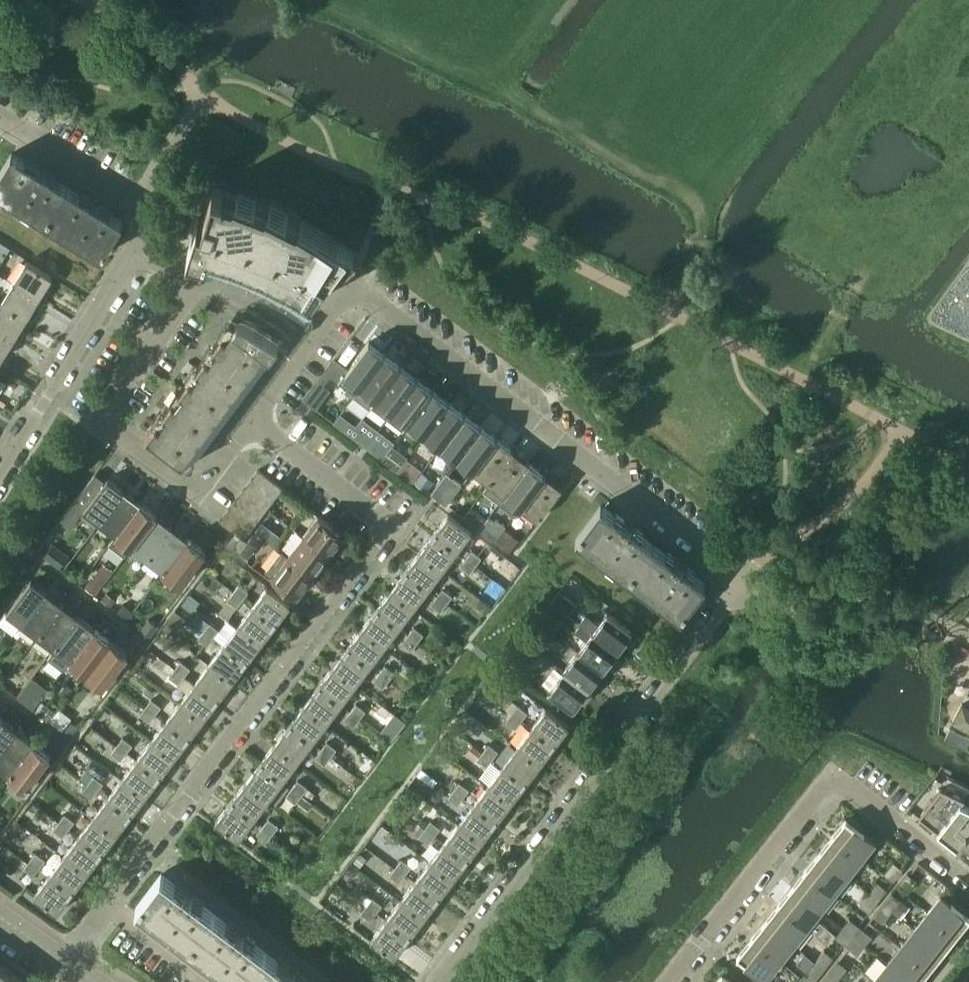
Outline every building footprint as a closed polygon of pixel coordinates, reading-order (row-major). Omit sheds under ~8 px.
[(67,187),(39,170),(11,152),(0,170),(0,194),(47,223),(67,187)] [(100,256),(122,221),(67,187),(47,223),(100,256)] [(309,299),(312,294),(348,248),(319,229),(299,217),(298,219),(268,203),(267,205),(236,192),(235,193),(212,187),(201,224),(197,222),(197,220),(196,220),(187,250),(188,250),(190,246),(204,250),(203,254),(204,254),(207,244),(219,247),(217,254),(259,271),(284,284),(309,299)] [(26,260),(13,282),(38,297),(51,276),(26,260)] [(13,282),(0,302),(25,318),(38,297),(13,282)] [(12,338),(25,318),(0,302),(0,301),(0,330),(12,338)] [(213,345),(170,401),(146,433),(187,463),(187,464),(189,464),(190,464),(191,464),(193,463),(194,462),(194,461),(194,460),(194,459),(194,458),(194,457),(193,456),(188,452),(265,349),(270,353),(278,342),(245,321),(240,328),(231,321),(213,345)] [(12,338),(0,330),(0,358),(12,338)] [(344,373),(360,385),(385,353),(368,341),(344,373)] [(385,353),(360,385),(353,396),(369,407),(401,366),(385,353)] [(337,381),(347,367),(334,357),(324,371),(329,376),(337,381)] [(401,366),(369,407),(369,408),(371,406),(386,417),(417,378),(401,366)] [(417,378),(386,417),(402,429),(408,422),(433,390),(417,378)] [(433,390),(408,422),(425,434),(449,402),(433,390)] [(449,402),(425,434),(441,446),(465,414),(449,402)] [(465,414),(441,446),(457,458),(481,426),(465,414)] [(338,426),(349,434),(356,424),(344,416),(338,426)] [(481,426),(457,458),(473,470),(497,438),(481,426)] [(353,438),(365,446),(372,437),(360,428),(353,438)] [(497,438),(473,470),(489,482),(513,450),(497,438)] [(391,445),(389,448),(383,457),(394,465),(402,453),(391,445)] [(513,450),(489,482),(483,490),(499,502),(529,462),(513,450)] [(404,460),(397,470),(413,481),(420,472),(404,460)] [(529,462),(499,502),(515,514),(520,506),(545,474),(529,462)] [(257,469),(219,520),(243,539),(282,487),(257,469)] [(413,482),(426,491),(434,481),(421,471),(413,481),(413,482)] [(94,472),(60,518),(70,526),(82,509),(98,521),(123,489),(107,477),(104,480),(94,472)] [(545,474),(520,506),(537,518),(561,486),(545,474)] [(430,493),(439,500),(446,491),(437,484),(430,493)] [(123,489),(98,521),(115,534),(139,502),(123,489)] [(139,502),(115,534),(131,546),(155,514),(139,502)] [(626,576),(652,544),(626,525),(600,505),(575,538),(601,558),(626,576)] [(448,513),(434,532),(457,549),(470,531),(448,513)] [(155,514),(131,546),(147,558),(170,525),(155,514)] [(317,515),(302,535),(327,554),(342,534),(317,515)] [(475,520),(472,523),(479,528),(485,520),(482,518),(475,520)] [(480,528),(494,539),(499,531),(485,521),(480,528)] [(262,523),(255,531),(263,537),(269,528),(262,523)] [(170,525),(147,558),(162,569),(186,537),(170,525)] [(495,540),(510,551),(518,539),(504,528),(495,540)] [(239,551),(247,557),(263,537),(255,531),(239,551)] [(434,532),(419,551),(442,568),(457,549),(434,532)] [(280,550),(312,574),(327,554),(302,535),(287,555),(280,550)] [(186,537),(162,569),(179,582),(203,550),(186,537)] [(680,617),(705,584),(680,565),(652,544),(626,576),(653,597),(680,617)] [(53,561),(60,567),(68,556),(61,550),(53,561)] [(296,594),(312,574),(280,550),(265,571),(296,594)] [(466,556),(475,564),(480,557),(471,550),(466,556)] [(419,551),(405,570),(427,587),(442,568),(419,551)] [(469,572),(475,564),(466,556),(459,565),(469,572)] [(405,570),(389,590),(412,607),(427,587),(405,570)] [(94,593),(101,582),(91,575),(84,586),(94,593)] [(30,579),(5,611),(22,624),(46,591),(30,579)] [(238,584),(232,591),(242,599),(248,591),(238,584)] [(266,587),(252,606),(274,623),(289,604),(266,587)] [(442,588),(436,596),(446,603),(451,596),(442,588)] [(389,590),(376,608),(399,625),(412,607),(389,590)] [(46,591),(22,624),(37,635),(62,603),(46,591)] [(232,591),(226,599),(236,606),(242,599),(232,591)] [(105,592),(100,599),(110,607),(115,599),(105,592)] [(190,594),(183,603),(191,609),(198,600),(190,594)] [(564,595),(556,606),(567,614),(576,603),(564,595)] [(430,603),(440,611),(446,603),(436,596),(430,603)] [(117,610),(128,619),(134,611),(123,602),(117,610)] [(62,603),(37,635),(53,647),(78,615),(62,603)] [(252,606),(237,625),(260,642),(274,623),(252,606)] [(561,624),(567,614),(556,606),(549,615),(561,624)] [(376,608),(361,628),(384,645),(399,625),(376,608)] [(183,615),(175,610),(169,617),(177,623),(183,615)] [(607,612),(592,631),(591,632),(614,650),(630,629),(607,612)] [(69,659),(94,627),(78,615),(53,647),(54,648),(47,658),(63,669),(70,660),(69,659)] [(136,634),(145,640),(157,624),(148,618),(136,634)] [(232,631),(223,644),(245,661),(260,642),(237,625),(228,618),(224,625),(232,631)] [(209,623),(204,630),(213,637),(219,630),(209,623)] [(591,632),(592,631),(581,623),(576,630),(587,638),(576,652),(599,670),(614,650),(591,632)] [(413,626),(407,634),(416,642),(423,633),(413,626)] [(94,627),(69,659),(70,660),(85,671),(109,639),(94,627)] [(361,628),(347,647),(370,664),(384,645),(361,628)] [(204,630),(198,638),(207,645),(213,637),(204,630)] [(535,633),(526,644),(538,653),(546,642),(535,633)] [(402,642),(411,649),(416,642),(407,634),(402,642)] [(109,639),(85,671),(101,684),(126,652),(109,639)] [(223,644),(208,663),(231,680),(245,661),(223,644)] [(531,662),(538,653),(526,644),(519,654),(531,662)] [(347,647),(332,666),(354,684),(370,664),(347,647)] [(576,652),(562,671),(585,688),(599,670),(576,652)] [(180,661),(174,668),(184,675),(189,668),(180,661)] [(208,663),(194,683),(216,700),(231,680),(208,663)] [(379,672),(388,679),(394,672),(384,665),(379,672)] [(318,684),(340,702),(354,684),(332,666),(318,684)] [(174,668),(169,676),(178,683),(184,675),(174,668)] [(547,690),(571,707),(585,688),(562,671),(547,690)] [(382,687),(388,679),(379,672),(372,680),(382,687)] [(194,683),(179,702),(201,719),(216,700),(194,683)] [(72,690),(65,684),(59,692),(66,698),(72,690)] [(318,684),(303,705),(325,722),(340,702),(318,684)] [(21,698),(32,707),(39,698),(28,690),(21,698)] [(505,696),(499,704),(511,713),(517,705),(505,696)] [(151,699),(145,707),(154,714),(160,706),(151,699)] [(35,710),(48,720),(56,711),(43,701),(35,710)] [(179,702),(164,721),(187,738),(201,719),(179,702)] [(968,731),(968,707),(960,702),(950,721),(968,731)] [(350,710),(359,717),(365,710),(355,703),(350,710)] [(303,705),(288,724),(311,741),(325,722),(303,705)] [(511,713),(520,720),(526,712),(517,705),(511,713)] [(149,721),(154,714),(145,707),(139,714),(149,721)] [(545,708),(530,728),(553,745),(568,725),(545,708)] [(466,709),(455,723),(465,730),(468,725),(478,733),(486,723),(466,709)] [(353,726),(359,717),(350,710),(343,718),(353,726)] [(511,713),(505,720),(515,728),(520,720),(511,713)] [(0,719),(0,752),(17,730),(1,718),(0,719)] [(164,721),(150,740),(172,757),(187,738),(164,721)] [(398,731),(388,723),(381,732),(391,740),(398,731)] [(75,730),(73,725),(67,724),(63,728),(66,734),(72,735),(75,730)] [(288,724),(273,743),(296,761),(311,741),(288,724)] [(965,747),(968,740),(968,736),(949,726),(944,736),(965,747)] [(530,728),(517,745),(540,762),(553,745),(530,728)] [(0,752),(0,768),(8,774),(33,742),(17,730),(0,752)] [(122,737),(116,745),(126,753),(132,745),(122,737)] [(476,746),(482,751),(488,743),(482,739),(476,746)] [(150,740),(135,760),(158,777),(172,757),(150,740)] [(326,741),(320,749),(330,756),(336,748),(326,741)] [(33,742),(8,774),(25,787),(26,786),(31,790),(52,762),(46,758),(50,754),(33,742)] [(273,743),(259,763),(281,780),(296,761),(273,743)] [(482,751),(492,758),(498,751),(488,743),(482,751)] [(473,744),(467,751),(476,758),(482,751),(473,744)] [(116,745),(111,752),(121,760),(126,753),(116,745)] [(517,745),(501,766),(524,783),(540,762),(517,745)] [(314,757),(324,764),(330,756),(320,749),(314,757)] [(482,751),(476,758),(486,766),(492,758),(482,751)] [(135,760),(121,779),(143,796),(158,777),(135,760)] [(245,781),(267,799),(281,780),(259,763),(245,781)] [(501,766),(487,785),(511,801),(524,783),(501,766)] [(421,767),(417,774),(432,786),(437,780),(426,771),(421,767)] [(93,776),(87,784),(97,791),(103,783),(93,776)] [(121,779),(106,798),(129,815),(143,796),(121,779)] [(297,780),(291,787),(301,794),(301,793),(306,787),(297,780)] [(245,781),(231,800),(253,818),(267,799),(245,781)] [(459,782),(453,789),(463,796),(468,789),(459,782)] [(87,784),(82,791),(91,798),(97,791),(87,784)] [(487,785),(472,804),(495,821),(511,801),(487,785)] [(295,802),(301,794),(291,787),(286,795),(295,802)] [(315,793),(306,787),(301,793),(310,800),(315,793)] [(956,847),(957,848),(963,840),(968,845),(968,808),(961,804),(965,799),(941,788),(918,816),(957,846),(956,847)] [(453,789),(447,797),(457,805),(463,796),(453,789)] [(312,802),(309,801),(301,794),(296,800),(308,808),(312,802)] [(106,798),(92,817),(114,834),(129,815),(106,798)] [(238,838),(253,818),(231,800),(215,821),(238,838)] [(472,804),(456,825),(479,842),(495,821),(472,804)] [(64,814),(59,821),(68,828),(74,821),(64,814)] [(832,835),(860,858),(874,840),(861,830),(864,826),(851,816),(848,820),(846,818),(832,835)] [(92,817),(77,836),(100,854),(114,834),(92,817)] [(268,818),(262,826),(272,833),(278,825),(268,818)] [(430,820),(424,828),(433,836),(439,827),(430,820)] [(62,836),(68,828),(59,821),(53,829),(62,836)] [(456,825),(443,844),(466,860),(479,842),(456,825)] [(256,833),(266,841),(272,833),(262,826),(256,833)] [(427,843),(433,836),(424,828),(418,835),(427,843)] [(818,852),(847,875),(860,858),(832,835),(818,852)] [(77,836),(63,856),(85,873),(100,854),(77,836)] [(430,861),(452,878),(466,860),(443,844),(430,861)] [(806,868),(834,891),(847,875),(818,852),(806,868)] [(35,853),(29,860),(38,868),(44,860),(35,853)] [(354,861),(360,866),(365,860),(359,855),(354,861)] [(63,856),(48,875),(70,892),(85,873),(63,856)] [(395,866),(405,874),(410,866),(401,859),(395,866)] [(29,860),(23,867),(33,875),(38,868),(29,860)] [(430,861),(414,881),(437,898),(452,878),(430,861)] [(893,880),(902,869),(893,862),(884,873),(893,880)] [(395,866),(389,874),(399,881),(405,874),(395,866)] [(792,885),(820,909),(834,891),(806,868),(792,885)] [(907,891),(916,879),(907,872),(898,884),(907,891)] [(161,873),(136,906),(188,945),(213,912),(161,873)] [(48,875),(33,894),(56,911),(70,892),(48,875)] [(414,881),(400,900),(422,918),(437,898),(414,881)] [(878,881),(869,892),(878,899),(887,888),(878,881)] [(779,902),(806,926),(820,909),(792,885),(779,902)] [(869,911),(878,899),(869,892),(860,904),(869,911)] [(891,892),(883,902),(892,910),(900,899),(891,892)] [(957,932),(968,917),(968,916),(967,914),(968,912),(968,909),(957,900),(954,904),(941,894),(928,910),(957,932)] [(372,897),(366,905),(376,911),(381,904),(372,897)] [(909,906),(900,899),(892,910),(901,917),(909,906)] [(400,900),(385,919),(408,936),(422,918),(400,900)] [(764,920),(792,943),(806,926),(779,902),(764,920)] [(883,902),(874,915),(882,922),(892,910),(883,902)] [(370,920),(376,911),(366,905),(360,912),(370,920)] [(914,928),(943,950),(957,932),(928,910),(914,928)] [(188,945),(237,981),(241,981),(264,951),(213,912),(188,945)] [(843,926),(854,935),(860,926),(849,917),(843,926)] [(371,939),(393,956),(408,936),(385,919),(371,939)] [(751,937),(779,960),(792,943),(764,920),(751,937)] [(835,936),(846,945),(854,935),(843,926),(835,936)] [(854,935),(865,944),(872,935),(860,926),(854,935)] [(900,945),(928,968),(943,950),(914,928),(900,945)] [(854,935),(846,945),(857,954),(865,944),(854,935)] [(766,977),(779,960),(751,937),(737,955),(765,977),(766,977)] [(808,954),(816,960),(824,949),(817,943),(808,954)] [(912,981),(917,981),(928,968),(900,945),(886,963),(912,981)] [(816,960),(815,960),(823,968),(833,956),(824,949),(816,960)] [(241,981),(305,981),(264,951),(241,981)] [(799,961),(808,969),(815,960),(805,952),(799,961)] [(802,978),(807,981),(812,981),(823,968),(815,960),(808,969),(802,978)] [(838,960),(828,972),(837,979),(847,967),(838,960)] [(877,981),(912,981),(886,963),(873,979),(877,981)] [(11,972),(0,964),(0,981),(3,981),(8,976),(11,972)] [(11,972),(8,976),(3,981),(24,981),(11,972)] [(837,979),(828,972),(820,981),(835,981),(837,979)]
